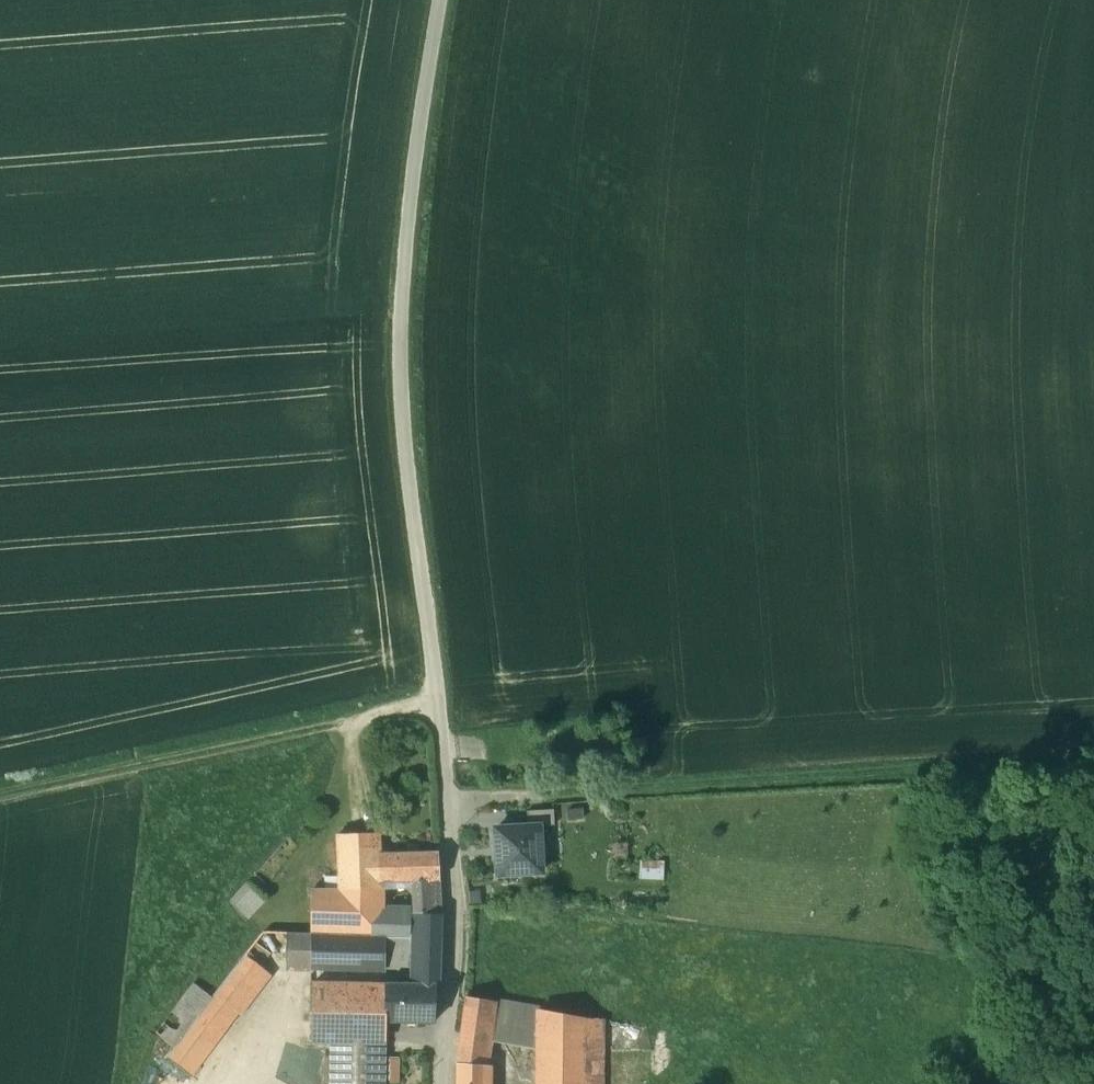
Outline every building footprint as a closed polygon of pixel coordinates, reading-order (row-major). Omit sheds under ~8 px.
[(527,813),(528,827),(555,825),(554,811),(527,813)] [(528,827),(495,829),(498,876),(542,873),(539,826),(528,827)] [(339,889),(311,890),(310,933),(342,935),(342,936),(384,938),(409,938),(410,913),(410,912),(379,912),(380,881),(380,880),(379,854),(378,833),(337,835),(339,889)] [(249,881),(258,889),(297,846),(289,839),(289,838),(288,837),(249,881)] [(438,853),(379,854),(380,880),(380,881),(413,880),(416,880),(439,881),(438,853)] [(640,878),(664,879),(665,860),(641,859),(640,878)] [(439,881),(416,880),(417,901),(419,901),(419,907),(419,913),(441,914),(439,881)] [(258,889),(249,881),(230,902),(249,919),(268,898),(258,889)] [(414,913),(410,913),(409,938),(415,938),(415,952),(440,953),(441,914),(414,913)] [(310,933),(286,933),(286,960),(310,960),(310,933)] [(342,935),(310,933),(310,960),(310,968),(384,970),(384,966),(384,938),(342,936),(342,935)] [(409,938),(384,938),(384,966),(415,967),(415,952),(415,938),(409,938)] [(440,953),(415,952),(415,967),(414,975),(439,975),(440,953)] [(245,954),(214,994),(236,1010),(265,970),(245,954)] [(439,975),(414,975),(414,985),(384,985),(385,1021),(434,1022),(435,985),(439,985),(439,975)] [(211,998),(192,984),(179,1002),(197,1016),(211,998)] [(376,986),(310,985),(309,1040),(331,1040),(384,1041),(385,1041),(385,1024),(385,1021),(384,985),(376,985),(376,986)] [(174,1047),(166,1057),(189,1074),(237,1011),(236,1010),(214,994),(211,998),(197,1016),(174,1047)] [(539,1010),(465,996),(456,1063),(481,1065),(482,1065),(486,1037),(539,1047),(539,1010)] [(539,1010),(539,1047),(539,1049),(538,1083),(583,1083),(584,1018),(539,1010)] [(331,1040),(331,1083),(383,1083),(384,1041),(331,1040)] [(400,1059),(387,1059),(387,1083),(399,1083),(400,1059)] [(481,1065),(456,1063),(456,1083),(489,1083),(489,1082),(485,1082),(484,1066),(482,1065),(481,1065)]
